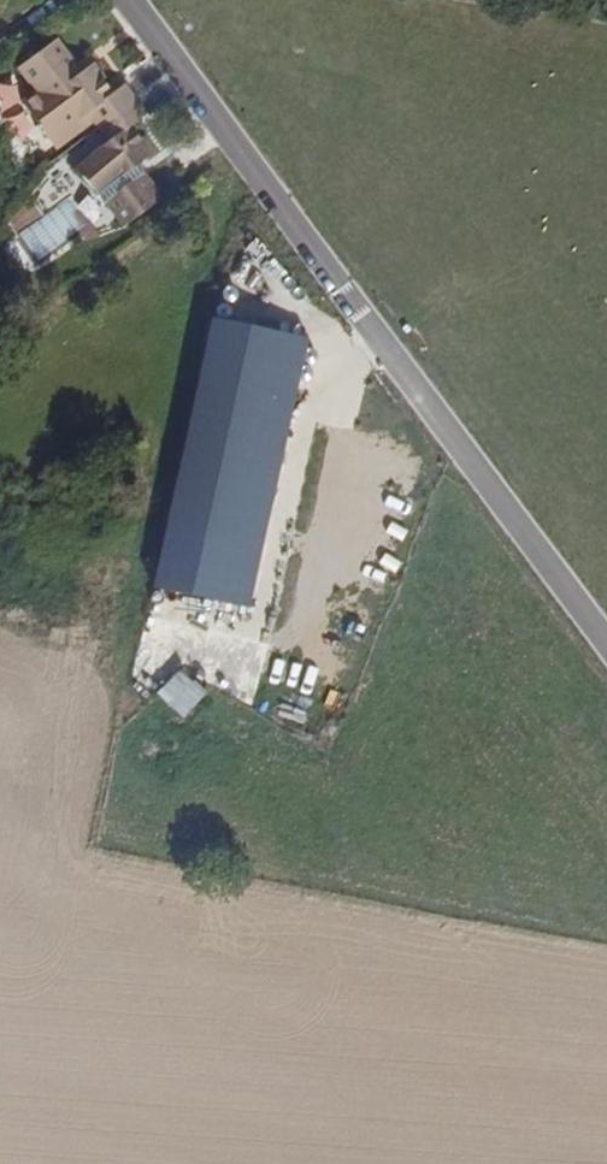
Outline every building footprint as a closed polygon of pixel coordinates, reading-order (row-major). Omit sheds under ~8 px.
[(79,124),(116,89),(112,83),(103,89),(83,62),(65,75),(41,38),(0,65),(16,87),(0,99),(28,136),(68,108),(75,116),(79,124)] [(139,149),(118,119),(130,109),(116,89),(79,124),(99,153),(89,160),(113,197),(95,209),(110,232),(148,203),(120,163),(139,149)] [(35,145),(75,116),(68,108),(28,136),(35,145)] [(251,612),(311,342),(215,323),(157,594),(251,612)] [(183,669),(157,695),(184,721),(210,695),(183,669)]
